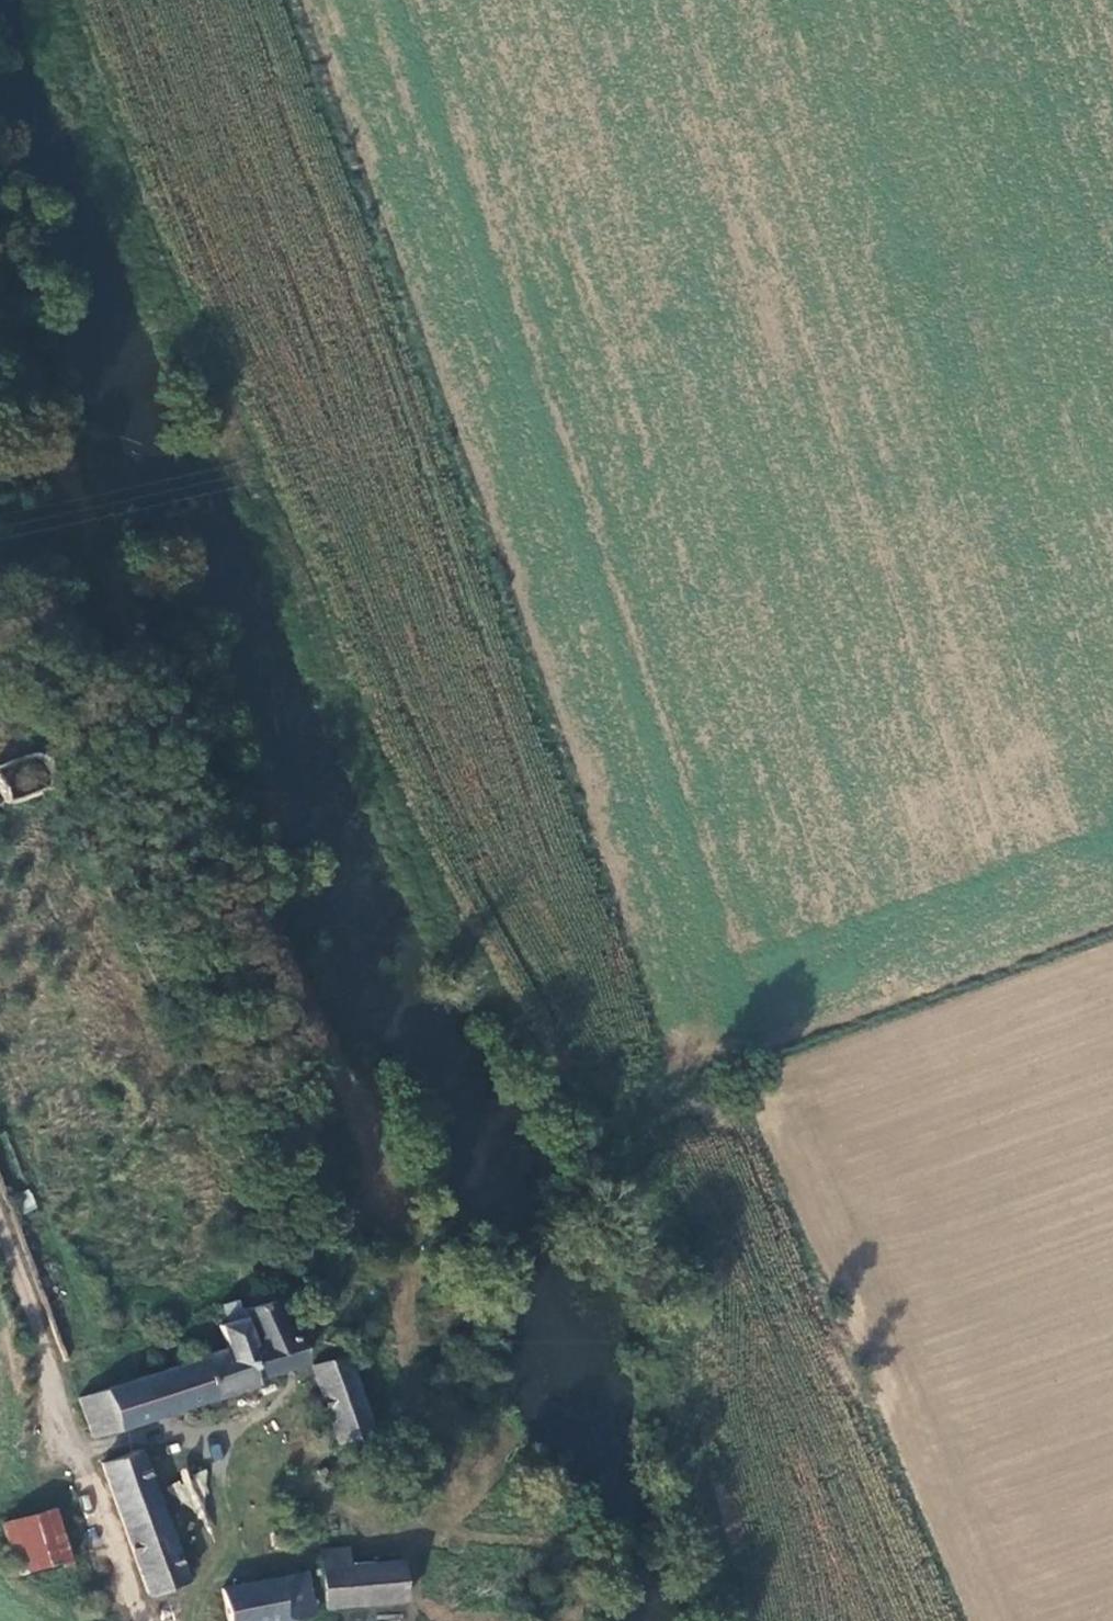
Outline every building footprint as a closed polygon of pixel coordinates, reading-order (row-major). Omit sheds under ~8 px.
[(50,786),(38,754),(0,768),(0,790),(4,802),(50,786)] [(303,1357),(281,1297),(277,1289),(268,1292),(266,1287),(263,1281),(260,1279),(255,1280),(251,1282),(250,1288),(254,1297),(238,1304),(234,1298),(221,1304),(227,1320),(219,1326),(226,1345),(144,1374),(83,1395),(78,1397),(94,1438),(257,1381),(255,1375),(303,1357)] [(337,1438),(373,1427),(349,1349),(314,1360),(337,1438)] [(142,1450),(102,1464),(151,1589),(186,1579),(176,1550),(172,1539),(142,1450)] [(71,1558),(53,1508),(5,1523),(23,1573),(71,1558)] [(320,1547),(322,1564),(350,1561),(348,1544),(320,1547)] [(326,1605),(406,1597),(402,1556),(350,1561),(322,1564),(326,1605)] [(217,1570),(223,1588),(243,1582),(238,1564),(217,1570)] [(232,1620),(265,1620),(289,1614),(313,1607),(301,1566),(243,1582),(223,1588),(232,1620)]
